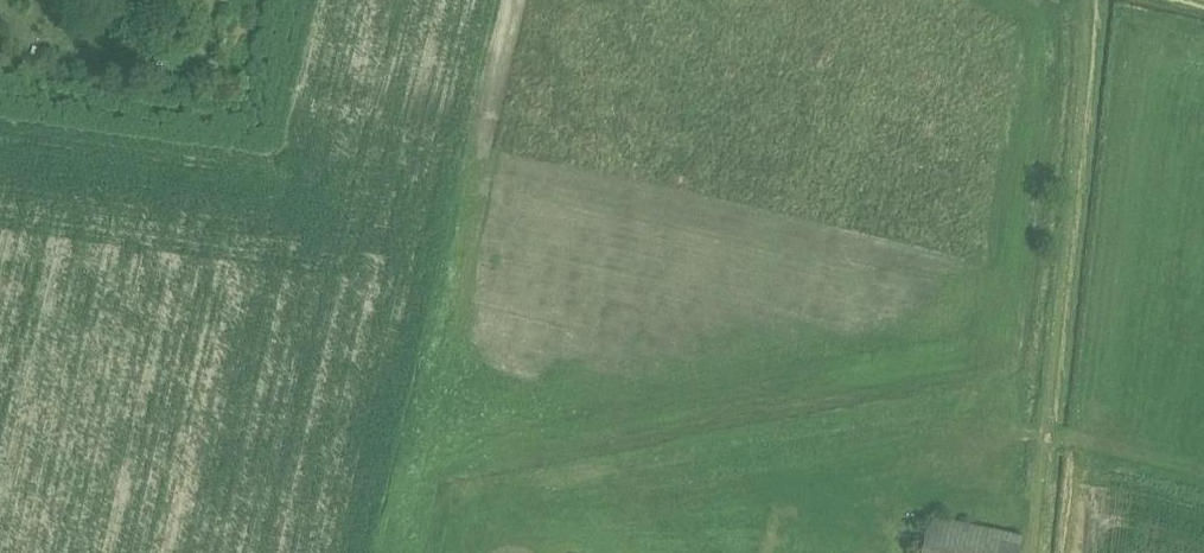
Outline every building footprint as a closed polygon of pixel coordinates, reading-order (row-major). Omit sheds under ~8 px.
[(1029,529),(935,519),(932,552),(1027,552),(1029,529)]
